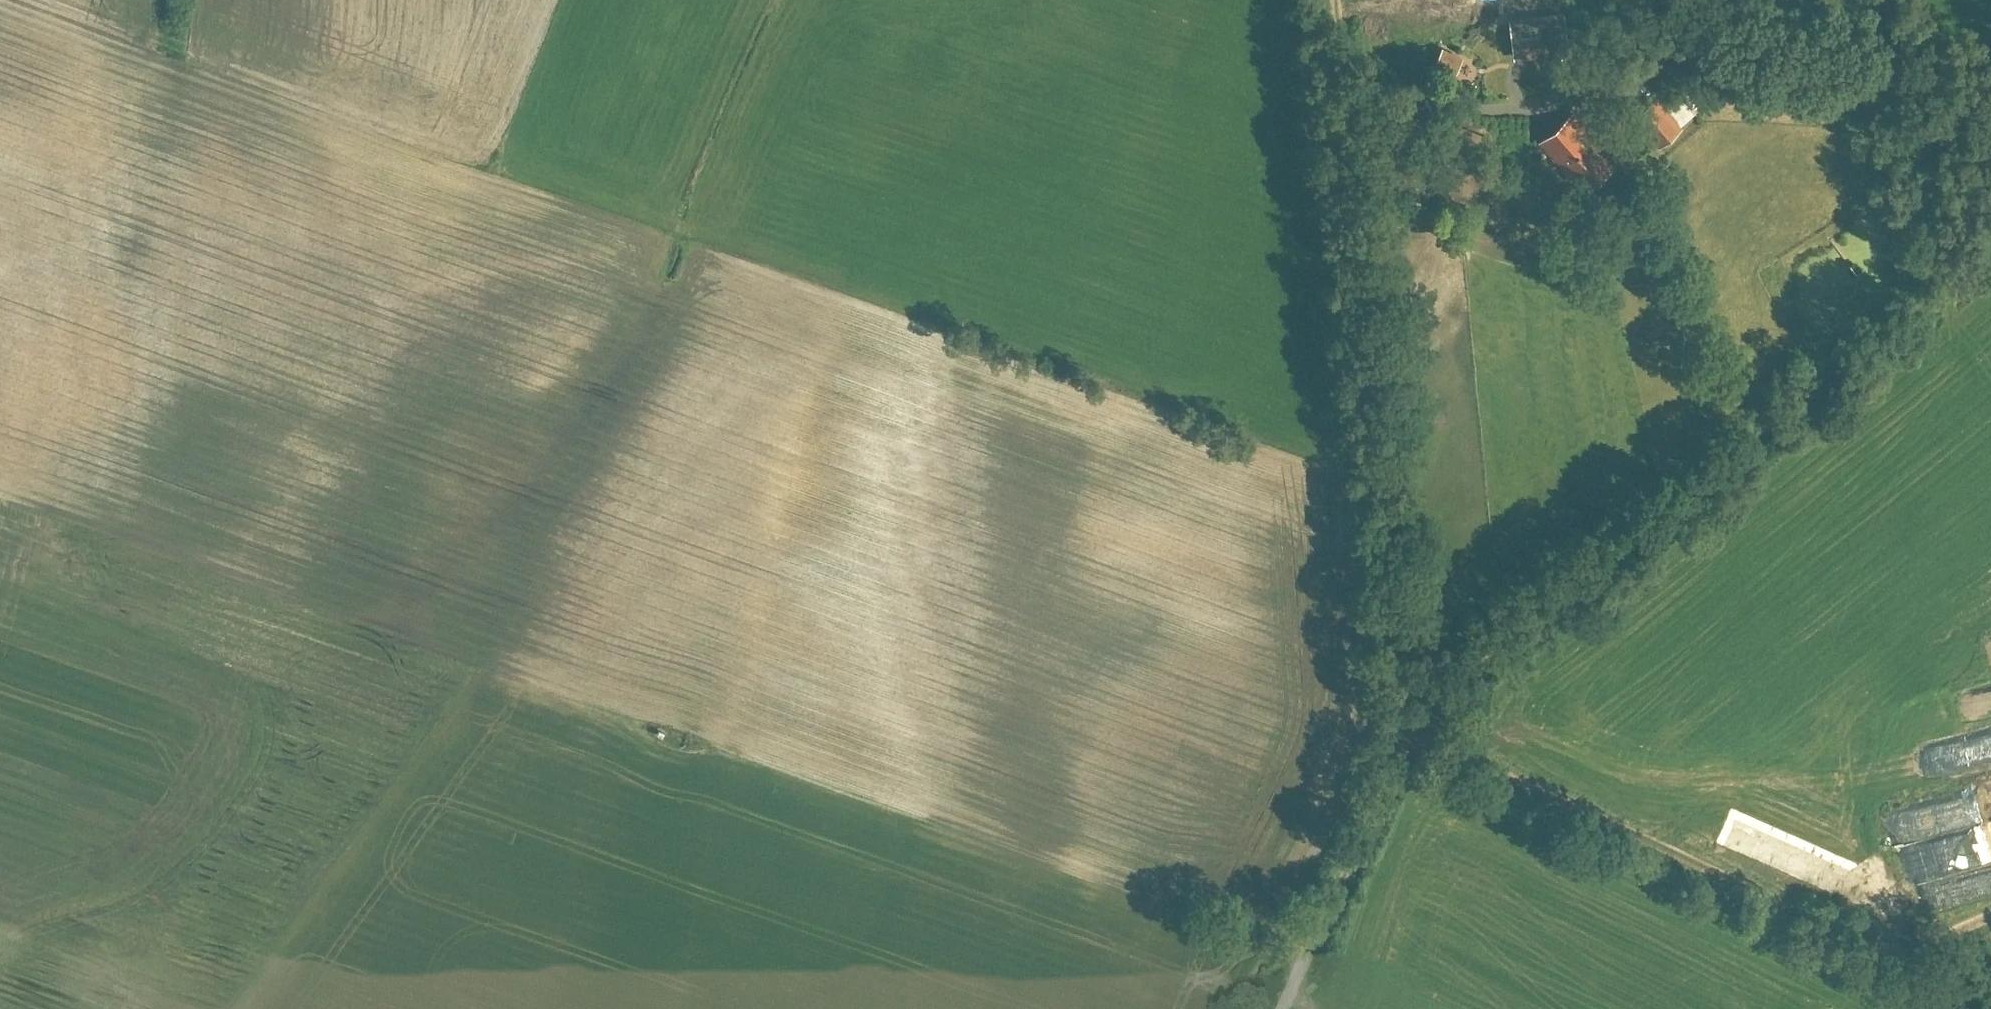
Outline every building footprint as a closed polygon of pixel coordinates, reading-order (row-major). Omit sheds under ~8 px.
[(1515,27),(1519,66),(1575,60),(1571,21),(1515,27)] [(1661,96),(1635,116),(1663,153),(1689,133),(1661,96)] [(1581,115),(1540,144),(1579,197),(1619,167),(1581,115)]
